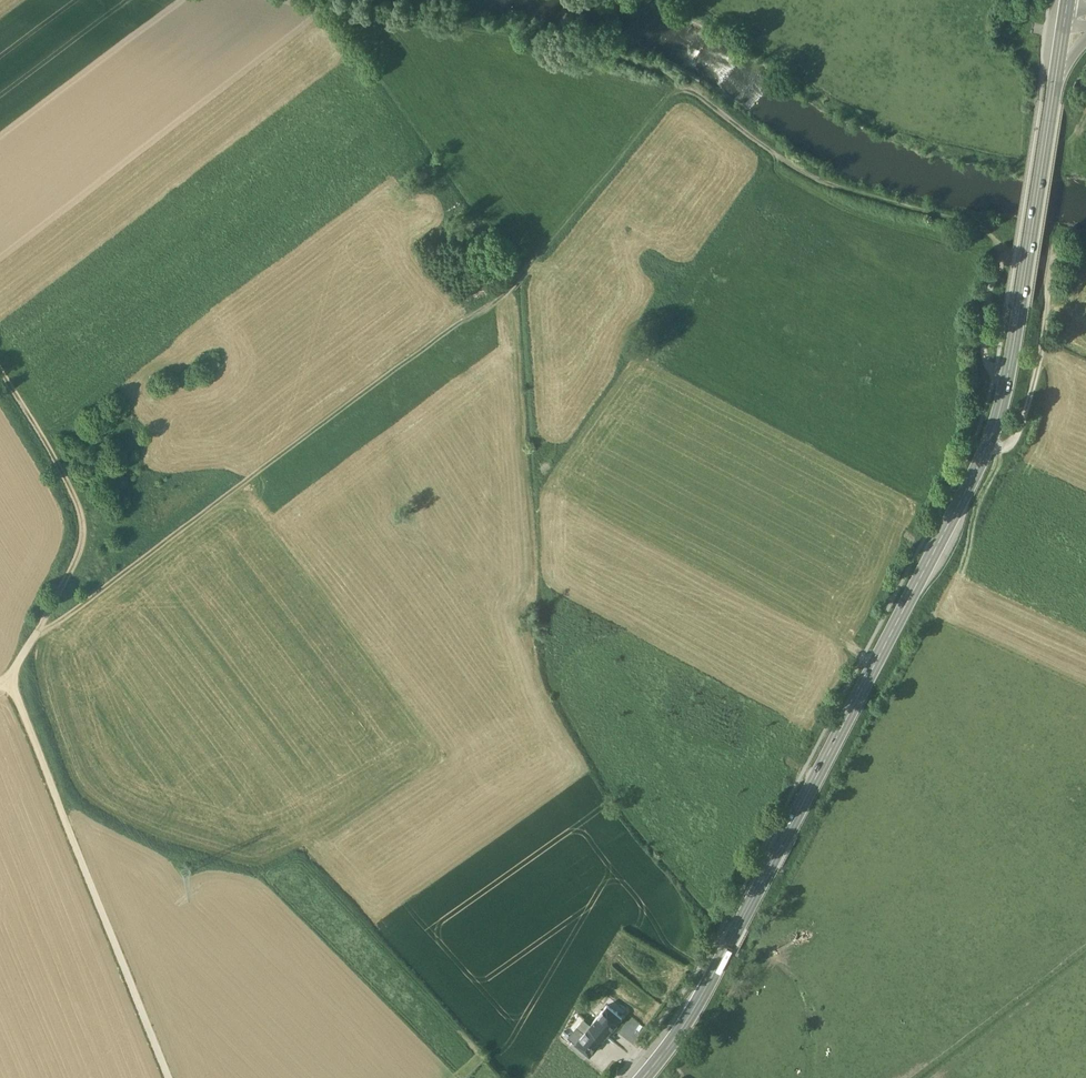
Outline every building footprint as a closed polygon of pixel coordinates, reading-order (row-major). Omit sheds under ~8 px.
[(605,1008),(599,1003),(592,1011),(598,1016),(605,1008)] [(598,1028),(591,1023),(576,1042),(590,1054),(603,1038),(595,1031),(598,1028)]
